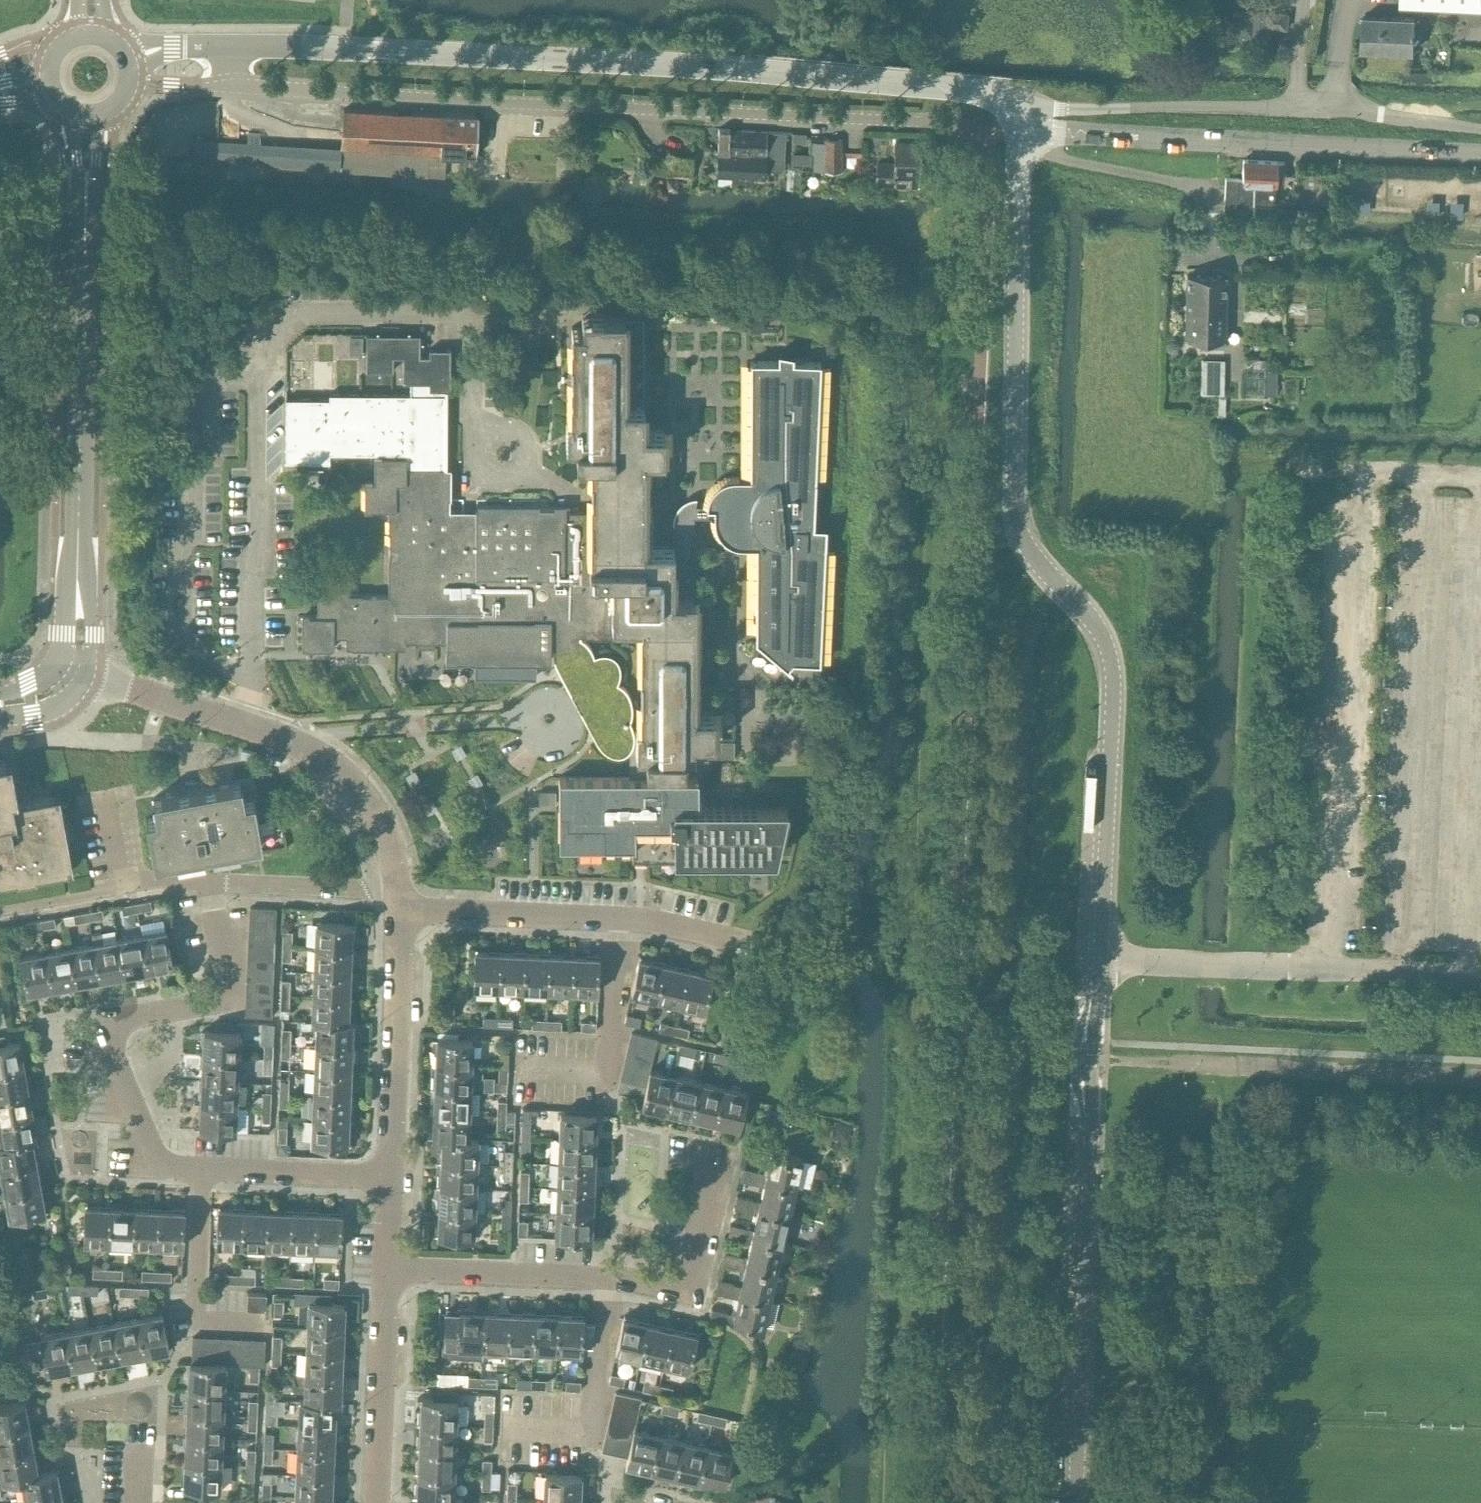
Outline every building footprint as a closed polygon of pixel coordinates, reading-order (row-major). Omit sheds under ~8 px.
[(1400,4),(1480,9),(1480,0),(1400,0),(1400,4)] [(1271,27),(1286,29),(1288,14),(1267,11),(1267,15),(1234,10),(1230,37),(1257,40),(1258,34),(1270,36),(1271,27)] [(1414,18),(1363,16),(1362,48),(1413,51),(1414,18)] [(343,109),(341,148),(195,139),(194,163),(385,174),(388,111),(343,109)] [(385,174),(429,176),(432,113),(388,111),(385,174)] [(476,155),(478,116),(432,113),(429,176),(445,177),(446,153),(476,155)] [(775,131),(718,128),(717,149),(718,149),(717,173),(733,174),(733,180),(753,181),(754,175),(765,175),(765,166),(779,167),(780,159),(783,157),(783,148),(780,145),(781,132),(775,132),(775,131)] [(805,133),(793,133),(792,168),(812,169),(812,155),(804,155),(805,133)] [(814,165),(824,166),(824,168),(842,168),(842,139),(824,138),(824,154),(814,154),(814,165)] [(916,184),(918,142),(896,141),(894,163),(877,162),(876,182),(916,184)] [(1244,159),(1243,181),(1227,180),(1226,209),(1255,210),(1255,204),(1275,205),(1275,195),(1275,182),(1277,182),(1277,173),(1284,173),(1285,161),(1278,160),(1244,159)] [(1188,300),(1187,340),(1211,340),(1211,348),(1225,348),(1225,341),(1227,275),(1188,274),(1188,300)] [(403,382),(410,382),(410,394),(329,394),(329,398),(286,398),(286,462),(330,462),(330,452),(372,453),(378,453),(406,453),(406,456),(375,456),(375,481),(366,481),(366,509),(390,509),(390,595),(348,595),(348,586),(317,586),(317,615),(303,615),(303,647),(334,647),(334,634),(346,634),(346,647),(406,648),(406,636),(419,636),(419,648),(435,648),(435,640),(447,640),(447,660),(476,660),(476,676),(535,677),(535,660),(550,660),(550,648),(554,648),(553,651),(554,654),(554,656),(554,658),(555,661),(555,663),(556,665),(557,667),(559,670),(561,673),(564,675),(566,677),(569,679),(573,681),(576,682),(576,686),(577,689),(586,698),(590,699),(594,699),(593,703),(593,707),(594,711),(595,715),(593,719),(593,723),(593,727),(593,730),(594,734),(595,737),(597,741),(598,743),(599,744),(600,746),(602,748),(604,750),(605,751),(607,752),(608,753),(610,754),(611,754),(613,755),(614,755),(616,755),(617,755),(618,756),(619,756),(620,756),(621,755),(622,755),(623,755),(624,755),(625,754),(626,754),(627,753),(627,752),(628,752),(629,751),(629,750),(629,776),(684,776),(684,764),(684,739),(714,739),(714,720),(714,712),(694,712),(694,596),(684,596),(672,596),(674,546),(644,546),(644,457),(665,457),(665,430),(644,430),(645,314),(582,314),(582,326),(572,326),(571,421),(576,421),(576,457),(592,457),(591,512),(565,512),(565,508),(476,507),(475,511),(449,511),(450,470),(445,470),(446,394),(446,389),(450,390),(451,349),(430,349),(429,355),(420,355),(420,334),(367,333),(366,370),(393,370),(393,356),(403,357),(403,382)] [(1261,344),(1246,343),(1245,356),(1261,357),(1261,344)] [(672,596),(684,596),(694,515),(714,516),(715,518),(715,520),(716,524),(716,526),(718,530),(719,531),(721,534),(723,536),(726,539),(728,540),(730,541),(732,543),(734,543),(737,544),(740,545),(743,545),(757,545),(757,640),(793,671),(795,669),(791,667),(793,661),(820,662),(826,525),(814,525),(821,362),(793,361),(793,355),(778,352),(778,361),(751,361),(750,477),(735,477),(732,477),(728,478),(723,480),(720,481),(718,483),(715,486),(714,487),(712,489),(710,492),(709,495),(708,498),(707,502),(707,506),(696,505),(699,498),(695,498),(693,499),(690,500),(688,501),(685,502),(683,504),(681,506),(679,508),(678,511),(677,513),(676,515),(675,517),(675,519),(675,522),(674,546),(672,596)] [(1224,374),(1202,373),(1202,395),(1224,396),(1224,374)] [(1266,395),(1285,396),(1286,376),(1266,376),(1266,395)] [(1298,491),(1298,488),(1286,487),(1284,512),(1297,513),(1298,491)] [(8,880),(73,868),(59,794),(14,802),(13,798),(17,798),(11,759),(0,761),(0,881),(8,880)] [(632,857),(635,857),(776,857),(780,840),(777,839),(784,807),(787,807),(787,805),(695,805),(695,778),(698,778),(698,776),(684,776),(629,776),(559,777),(559,810),(566,810),(566,843),(602,843),(632,843),(632,857)] [(163,862),(254,845),(252,837),(261,835),(254,799),(245,800),(242,782),(203,789),(202,784),(186,782),(185,793),(152,799),(156,817),(146,818),(153,855),(162,853),(163,862)] [(135,903),(137,912),(151,909),(150,901),(135,903)] [(137,912),(135,903),(121,906),(123,915),(137,912)] [(276,920),(277,908),(251,907),(250,919),(276,920)] [(87,912),(89,921),(103,918),(102,909),(87,912)] [(89,921),(87,912),(73,915),(75,923),(89,921)] [(39,921),(41,929),(55,927),(54,918),(39,921)] [(275,932),(276,920),(250,919),(249,931),(275,932)] [(41,929),(39,921),(25,923),(26,932),(41,929)] [(317,922),(316,947),(351,949),(351,937),(354,937),(355,925),(352,925),(352,923),(317,922)] [(143,934),(150,969),(173,965),(166,930),(143,934)] [(284,945),(292,945),(293,930),(284,930),(284,945)] [(275,945),(275,932),(249,931),(249,943),(275,945)] [(100,979),(125,974),(118,939),(103,942),(101,932),(92,934),(94,943),(100,979)] [(125,974),(150,969),(143,934),(118,939),(125,974)] [(94,943),(69,948),(76,983),(100,979),(94,943)] [(249,943),(248,955),(274,957),(275,945),(249,943)] [(292,945),(284,945),(283,959),(292,960),(292,945)] [(316,947),(314,972),(349,973),(350,963),(353,963),(354,950),(350,950),(351,949),(316,947)] [(69,948),(45,952),(52,987),(76,983),(69,948)] [(499,988),(500,953),(475,951),(473,987),(499,988)] [(52,987),(45,952),(20,957),(27,992),(52,987)] [(525,954),(500,953),(499,988),(523,989),(525,954)] [(523,989),(547,990),(549,955),(525,954),(523,989)] [(248,955),(248,967),(274,969),(274,957),(248,955)] [(547,990),(572,991),(573,956),(549,955),(547,990)] [(597,992),(599,957),(573,956),(572,991),(597,992)] [(663,964),(639,958),(631,993),(655,999),(663,964)] [(687,969),(663,964),(655,999),(679,1004),(687,969)] [(248,967),(247,980),(273,981),(274,969),(248,967)] [(687,969),(679,1004),(704,1010),(712,975),(687,969)] [(314,972),(313,996),(348,998),(349,987),(352,987),(352,975),(349,975),(349,973),(314,972)] [(281,993),(290,994),(291,979),(282,979),(281,993)] [(247,980),(247,991),(273,993),(273,981),(247,980)] [(247,991),(246,1003),(272,1005),(273,993),(247,991)] [(290,994),(281,993),(281,1008),(290,1008),(290,994)] [(313,996),(312,1020),(353,1022),(353,1021),(347,1020),(348,1012),(351,1012),(351,999),(348,999),(348,998),(313,996)] [(246,1003),(246,1014),(246,1016),(272,1017),(272,1005),(246,1003)] [(640,1017),(628,1015),(626,1023),(638,1026),(640,1017)] [(498,1027),(498,1018),(483,1017),(483,1026),(498,1027)] [(498,1018),(498,1027),(512,1027),(513,1018),(498,1018)] [(546,1029),(546,1020),(531,1019),(531,1028),(546,1029)] [(312,1020),(312,1022),(317,1022),(316,1045),(352,1047),(352,1035),(355,1035),(356,1022),(353,1022),(312,1020)] [(546,1020),(546,1029),(561,1029),(561,1020),(546,1020)] [(595,1031),(596,1022),(581,1021),(581,1030),(595,1031)] [(672,1034),(674,1025),(660,1022),(658,1031),(672,1034)] [(674,1025),(672,1034),(687,1037),(689,1028),(674,1025)] [(282,1042),(291,1043),(292,1028),(283,1028),(282,1042)] [(203,1055),(239,1057),(240,1031),(204,1030),(203,1055)] [(631,1033),(628,1045),(654,1051),(657,1039),(631,1033)] [(24,1067),(19,1042),(6,1044),(5,1035),(0,1036),(0,1071),(24,1067)] [(436,1064),(472,1065),(473,1040),(437,1038),(436,1064)] [(680,1053),(682,1044),(667,1041),(665,1049),(680,1053)] [(291,1043),(282,1042),(281,1057),(290,1058),(291,1043)] [(264,1058),(273,1058),(274,1044),(265,1043),(264,1058)] [(682,1044),(680,1053),(694,1056),(696,1047),(682,1044)] [(316,1045),(315,1070),(351,1071),(351,1061),(354,1061),(355,1048),(352,1048),(352,1047),(316,1045)] [(628,1045),(626,1057),(651,1063),(654,1051),(628,1045)] [(499,1067),(508,1067),(509,1052),(500,1052),(499,1067)] [(727,1064),(729,1055),(715,1052),(713,1060),(727,1064)] [(203,1055),(202,1080),(238,1081),(239,1057),(203,1055)] [(729,1055),(727,1064),(741,1067),(743,1058),(729,1055)] [(626,1057),(623,1068),(649,1074),(650,1070),(651,1063),(626,1057)] [(273,1058),(264,1058),(264,1073),(272,1073),(273,1058)] [(471,1089),(472,1065),(436,1064),(435,1088),(471,1089)] [(24,1067),(0,1071),(0,1096),(28,1091),(24,1067)] [(508,1067),(499,1067),(498,1081),(507,1082),(508,1067)] [(623,1068),(621,1080),(646,1086),(649,1074),(623,1068)] [(315,1070),(314,1094),(350,1096),(350,1095),(353,1095),(354,1085),(350,1084),(351,1071),(315,1070)] [(643,1098),(641,1105),(642,1105),(642,1109),(651,1111),(652,1107),(666,1110),(675,1076),(650,1070),(649,1074),(646,1086),(643,1098)] [(675,1076),(666,1110),(667,1111),(666,1114),(676,1117),(677,1113),(690,1116),(698,1081),(675,1076)] [(280,1091),(289,1092),(289,1077),(281,1077),(280,1091)] [(202,1080),(200,1104),(237,1106),(238,1081),(202,1080)] [(621,1080),(618,1091),(618,1092),(643,1098),(646,1086),(621,1080)] [(722,1087),(698,1081),(690,1116),(714,1121),(722,1087)] [(722,1087),(714,1121),(715,1122),(714,1125),(724,1128),(725,1124),(739,1127),(747,1092),(722,1087)] [(469,1114),(471,1089),(435,1088),(433,1112),(469,1114)] [(32,1115),(28,1091),(0,1096),(0,1121),(32,1115)] [(289,1092),(280,1091),(279,1106),(288,1106),(289,1092)] [(262,1107),(271,1107),(272,1092),(263,1092),(262,1107)] [(314,1094),(313,1118),(348,1120),(348,1119),(352,1119),(353,1109),(349,1108),(350,1096),(314,1094)] [(497,1116),(506,1116),(506,1101),(498,1101),(497,1116)] [(200,1104),(199,1130),(236,1131),(237,1106),(200,1104)] [(271,1107),(262,1107),(261,1121),(270,1122),(271,1107)] [(433,1112),(432,1137),(478,1140),(478,1138),(468,1138),(469,1114),(433,1112)] [(561,1114),(559,1139),(595,1141),(598,1141),(598,1129),(596,1129),(596,1115),(561,1114)] [(32,1115),(0,1121),(0,1137),(1,1144),(0,1144),(0,1145),(37,1139),(32,1115)] [(506,1116),(497,1116),(496,1130),(505,1131),(506,1116)] [(348,1120),(313,1118),(312,1143),(347,1145),(348,1120)] [(521,1138),(530,1138),(531,1123),(522,1123),(521,1138)] [(278,1126),(278,1133),(278,1141),(287,1141),(287,1126),(278,1126)] [(477,1164),(478,1140),(432,1137),(432,1138),(442,1139),(441,1162),(477,1164)] [(530,1138),(521,1138),(521,1152),(530,1153),(530,1138)] [(1,1170),(36,1164),(32,1141),(37,1140),(37,1139),(0,1145),(0,1165),(1,1170)] [(559,1139),(558,1164),(594,1165),(597,1165),(597,1154),(595,1153),(595,1141),(559,1139)] [(504,1165),(513,1165),(513,1151),(504,1150),(504,1165)] [(808,1159),(787,1154),(771,1150),(766,1173),(744,1168),(741,1180),(763,1185),(765,1178),(796,1185),(796,1186),(801,1188),(802,1184),(809,1186),(815,1161),(808,1160),(808,1159)] [(441,1162),(440,1186),(476,1188),(477,1164),(441,1162)] [(1,1170),(5,1194),(41,1188),(36,1164),(1,1170)] [(558,1164),(557,1188),(593,1189),(596,1189),(596,1178),(594,1178),(594,1165),(558,1164)] [(513,1165),(504,1165),(503,1180),(512,1180),(513,1165)] [(520,1187),(528,1187),(529,1172),(520,1172),(520,1187)] [(789,1214),(796,1186),(796,1185),(765,1178),(763,1185),(760,1201),(737,1196),(734,1208),(757,1213),(758,1207),(789,1214)] [(440,1186),(439,1211),(475,1213),(476,1188),(440,1186)] [(528,1187),(520,1187),(519,1201),(528,1202),(528,1187)] [(41,1188),(5,1194),(10,1219),(45,1213),(41,1188)] [(557,1188),(556,1212),(592,1214),(595,1214),(595,1202),(592,1202),(593,1189),(557,1188)] [(502,1214),(510,1214),(511,1199),(502,1199),(502,1214)] [(109,1244),(110,1208),(85,1207),(83,1243),(109,1244)] [(783,1242),(789,1214),(758,1207),(757,1213),(754,1229),(731,1224),(728,1236),(751,1241),(752,1235),(783,1242)] [(135,1209),(110,1208),(109,1244),(133,1245),(135,1209)] [(242,1245),(244,1210),(218,1208),(217,1244),(242,1245)] [(159,1210),(135,1209),(133,1245),(157,1246),(159,1210)] [(157,1246),(183,1247),(184,1211),(159,1210),(157,1246)] [(268,1211),(244,1210),(242,1245),(266,1246),(268,1211)] [(292,1212),(268,1211),(266,1246),(291,1247),(292,1212)] [(475,1213),(439,1211),(438,1236),(474,1238),(475,1213)] [(317,1213),(292,1212),(291,1247),(315,1249),(317,1213)] [(556,1212),(555,1238),(591,1239),(594,1239),(594,1228),(591,1228),(592,1214),(556,1212)] [(341,1250),(342,1214),(317,1213),(315,1249),(341,1250)] [(510,1214),(502,1214),(501,1228),(510,1229),(510,1214)] [(518,1236),(527,1236),(527,1222),(518,1221),(518,1236)] [(751,1241),(747,1257),(724,1252),(721,1265),(744,1270),(746,1263),(776,1270),(783,1242),(752,1235),(751,1241)] [(770,1298),(776,1270),(746,1263),(744,1270),(741,1286),(718,1280),(715,1292),(738,1297),(739,1291),(770,1298)] [(107,1278),(107,1269),(93,1268),(92,1277),(107,1278)] [(107,1269),(107,1278),(122,1278),(122,1270),(107,1269)] [(156,1280),(156,1271),(142,1270),(141,1279),(156,1280)] [(156,1271),(156,1280),(171,1280),(171,1271),(156,1271)] [(240,1284),(241,1275),(226,1274),(226,1283),(240,1284)] [(241,1275),(240,1284),(255,1284),(255,1275),(241,1275)] [(289,1286),(290,1277),(275,1276),(275,1285),(289,1286)] [(290,1277),(289,1286),(304,1286),(304,1278),(290,1277)] [(339,1279),(324,1278),(324,1287),(339,1288),(339,1279)] [(83,1294),(83,1286),(68,1285),(68,1294),(83,1294)] [(83,1286),(83,1294),(98,1295),(98,1286),(83,1286)] [(133,1296),(134,1287),(119,1287),(119,1296),(133,1296)] [(134,1287),(133,1296),(148,1297),(148,1288),(134,1287)] [(33,1299),(48,1296),(46,1288),(31,1290),(33,1299)] [(711,1308),(710,1315),(726,1319),(763,1327),(770,1298),(739,1291),(738,1297),(734,1313),(711,1308)] [(266,1293),(247,1292),(247,1307),(266,1308),(266,1293)] [(309,1304),(308,1327),(344,1329),(345,1304),(331,1303),(332,1294),(309,1293),(309,1304)] [(284,1301),(275,1301),(274,1316),(283,1316),(284,1301)] [(445,1311),(442,1356),(483,1358),(483,1348),(485,1312),(474,1311),(474,1309),(459,1308),(459,1312),(445,1311)] [(509,1313),(485,1312),(483,1348),(508,1349),(509,1313)] [(508,1349),(532,1350),(533,1314),(509,1313),(508,1349)] [(137,1319),(144,1354),(169,1349),(162,1314),(137,1319)] [(532,1350),(556,1351),(558,1315),(533,1314),(532,1350)] [(556,1351),(582,1352),(583,1316),(558,1315),(556,1351)] [(640,1358),(648,1323),(623,1317),(615,1352),(640,1358)] [(120,1358),(144,1354),(137,1319),(113,1323),(120,1358)] [(96,1363),(120,1358),(113,1323),(89,1327),(96,1363)] [(672,1329),(648,1323),(640,1358),(664,1363),(672,1329)] [(72,1367),(96,1363),(89,1327),(65,1332),(72,1367)] [(308,1327),(307,1352),(343,1353),(344,1329),(308,1327)] [(672,1329),(664,1363),(689,1369),(697,1334),(672,1329)] [(72,1367),(65,1332),(40,1337),(43,1354),(46,1367),(46,1372),(72,1367)] [(272,1351),(281,1351),(282,1336),(273,1336),(272,1351)] [(193,1337),(191,1363),(203,1363),(205,1337),(193,1337)] [(217,1338),(205,1337),(203,1363),(216,1363),(217,1338)] [(225,1364),(227,1364),(229,1338),(217,1338),(216,1363),(225,1364)] [(227,1364),(240,1364),(241,1339),(229,1338),(227,1364)] [(240,1364),(251,1365),(252,1365),(253,1339),(241,1339),(240,1364)] [(265,1340),(253,1339),(252,1365),(259,1365),(264,1366),(265,1340)] [(281,1351),(272,1351),(272,1365),(289,1366),(290,1358),(281,1357),(281,1351)] [(307,1352),(306,1376),(342,1378),(343,1353),(307,1352)] [(43,1354),(27,1357),(30,1370),(46,1367),(43,1354)] [(203,1363),(191,1363),(190,1362),(189,1389),(224,1390),(225,1364),(216,1363),(203,1363)] [(259,1365),(252,1365),(251,1365),(250,1380),(259,1381),(259,1365)] [(623,1385),(625,1377),(613,1374),(611,1383),(623,1385)] [(341,1402),(342,1378),(306,1376),(305,1399),(300,1399),(300,1401),(341,1402)] [(482,1386),(482,1377),(468,1376),(467,1385),(482,1386)] [(482,1377),(482,1386),(497,1386),(497,1378),(482,1377)] [(531,1388),(531,1379),(517,1378),(516,1387),(531,1388)] [(531,1379),(531,1388),(545,1389),(546,1380),(531,1379)] [(580,1390),(580,1381),(566,1380),(565,1389),(580,1390)] [(656,1393),(659,1384),(644,1381),(642,1390),(656,1393)] [(659,1384),(656,1393),(671,1396),(673,1388),(659,1384)] [(266,1399),(275,1400),(276,1385),(267,1385),(266,1399)] [(223,1414),(224,1390),(189,1389),(187,1413),(223,1414)] [(615,1392),(613,1404),(638,1410),(641,1398),(615,1392)] [(275,1400),(266,1399),(266,1414),(274,1414),(275,1400)] [(420,1424),(456,1425),(457,1400),(421,1399),(420,1424)] [(663,1412),(665,1404),(651,1400),(649,1409),(663,1412)] [(29,1426),(25,1401),(0,1406),(0,1432),(29,1426)] [(248,1415),(257,1416),(258,1401),(249,1401),(248,1415)] [(300,1401),(299,1426),(335,1426),(336,1403),(341,1403),(341,1402),(300,1401)] [(613,1404),(610,1415),(636,1421),(638,1410),(613,1404)] [(665,1404),(663,1412),(677,1416),(679,1407),(665,1404)] [(710,1423),(712,1415),(698,1411),(696,1420),(710,1423)] [(222,1439),(223,1414),(187,1413),(186,1437),(222,1439)] [(257,1416),(248,1415),(248,1430),(256,1430),(257,1416)] [(484,1430),(493,1430),(493,1415),(484,1415),(484,1430)] [(610,1415),(607,1427),(633,1433),(634,1430),(636,1421),(610,1415)] [(712,1415),(710,1423),(725,1426),(727,1418),(712,1415)] [(455,1450),(456,1425),(420,1424),(419,1448),(455,1450)] [(29,1426),(0,1432),(0,1456),(34,1451),(29,1426)] [(299,1426),(298,1450),(334,1451),(335,1426),(299,1426)] [(607,1427),(605,1439),(630,1445),(633,1433),(607,1427)] [(493,1430),(484,1430),(483,1444),(492,1445),(493,1430)] [(628,1456),(626,1465),(639,1468),(638,1470),(649,1472),(650,1470),(651,1470),(659,1435),(634,1430),(633,1433),(630,1445),(628,1456)] [(264,1448),(273,1449),(274,1434),(265,1434),(264,1448)] [(659,1435),(651,1470),(662,1473),(662,1475),(673,1478),(673,1476),(674,1476),(682,1441),(659,1435)] [(221,1463),(222,1439),(186,1437),(185,1462),(221,1463)] [(602,1451),(628,1456),(630,1445),(605,1439),(602,1451)] [(682,1441),(674,1476),(686,1478),(685,1481),(697,1483),(697,1481),(698,1481),(706,1446),(682,1441)] [(706,1446),(698,1481),(711,1484),(711,1486),(722,1489),(722,1487),(723,1487),(731,1452),(706,1446)] [(273,1449),(264,1448),(264,1463),(272,1463),(273,1449)] [(454,1474),(455,1450),(419,1448),(418,1472),(454,1474)] [(246,1464),(255,1465),(256,1450),(247,1449),(246,1464)] [(298,1450),(297,1474),(333,1476),(334,1451),(298,1450)] [(2,1480),(56,1471),(56,1469),(38,1473),(34,1451),(0,1456),(0,1468),(2,1480)] [(482,1478),(491,1479),(491,1464),(491,1460),(482,1460),(482,1478)] [(221,1463),(185,1462),(184,1487),(220,1489),(221,1463)] [(255,1465),(246,1464),(245,1479),(254,1479),(255,1465)] [(61,1495),(56,1471),(2,1480),(3,1482),(22,1478),(26,1502),(61,1495)] [(418,1472),(417,1497),(462,1498),(453,1497),(454,1474),(418,1472)] [(544,1499),(580,1500),(581,1475),(545,1473),(544,1499)] [(332,1500),(333,1476),(297,1474),(296,1498),(332,1500)] [(491,1479),(482,1478),(481,1489),(490,1489),(491,1479)] [(262,1497),(271,1497),(272,1483),(263,1482),(262,1497)] [(507,1497),(516,1497),(517,1483),(508,1482),(507,1497)] [(26,1502),(62,1502),(61,1495),(26,1502)]
